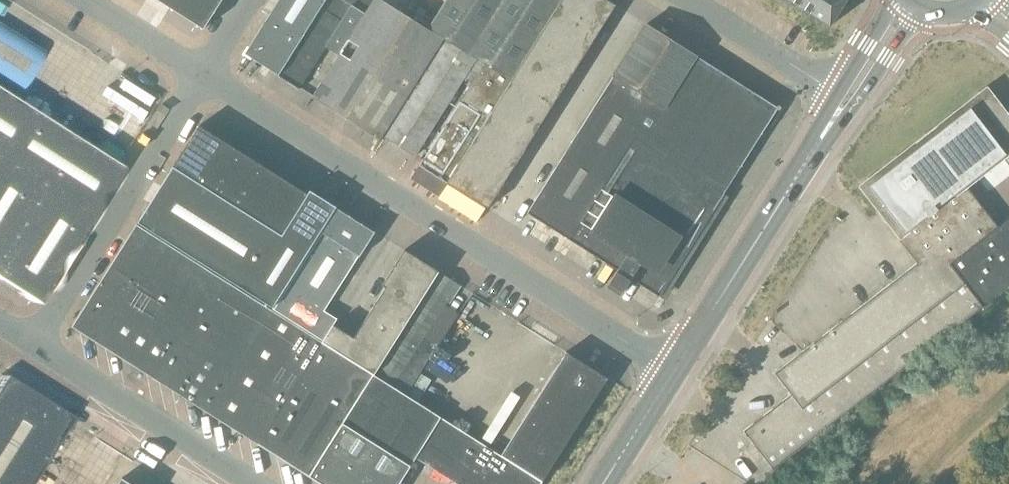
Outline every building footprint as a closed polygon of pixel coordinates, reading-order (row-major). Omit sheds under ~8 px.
[(22,102),(64,36),(8,0),(0,0),(0,88),(22,102)] [(203,29),(222,0),(158,0),(203,29)] [(244,54),(278,75),(325,0),(278,0),(244,54)] [(338,55),(373,0),(325,0),(278,75),(298,88),(325,46),(338,55)] [(379,139),(381,136),(383,137),(445,39),(428,29),(382,0),(373,0),(338,55),(311,97),(379,139)] [(503,0),(446,0),(428,29),(445,39),(468,54),(469,54),(503,0)] [(483,63),(509,80),(561,0),(503,0),(469,54),(476,58),(483,63)] [(569,33),(590,0),(561,0),(548,20),(569,33)] [(589,46),(615,5),(608,0),(590,0),(569,33),(589,46)] [(828,26),(845,0),(787,0),(828,26)] [(589,46),(569,33),(548,20),(536,40),(576,66),(589,46)] [(659,296),(670,278),(777,108),(646,24),(527,213),(617,270),(608,283),(622,292),(631,279),(659,296)] [(413,156),(476,58),(469,54),(468,54),(445,39),(383,137),(413,156)] [(523,61),(564,86),(576,66),(536,40),(523,61)] [(551,106),(564,86),(523,61),(510,81),(551,106)] [(510,81),(509,80),(483,63),(411,178),(434,193),(438,187),(442,189),(510,81)] [(551,106),(510,81),(498,101),(538,126),(551,106)] [(742,431),(772,469),(821,432),(818,428),(970,311),(979,304),(981,307),(982,306),(981,305),(1008,283),(1008,220),(998,228),(967,188),(1008,155),(1008,115),(986,86),(857,186),(877,212),(887,205),(906,230),(897,238),(916,263),(783,366),(800,387),(742,431)] [(116,166),(0,92),(0,281),(31,301),(117,166),(116,166)] [(485,121),(526,146),(538,126),(498,101),(485,121)] [(513,166),(526,146),(485,121),(472,141),(493,154),(513,166)] [(220,139),(199,126),(174,165),(196,179),(220,139)] [(242,153),(220,139),(196,179),(217,192),(242,153)] [(446,182),(467,195),(493,154),(472,141),(446,182)] [(238,206),(263,166),(242,153),(217,192),(238,206)] [(467,195),(487,208),(513,166),(493,154),(467,195)] [(284,180),(263,166),(238,206),(259,219),(284,180)] [(282,235),(173,167),(137,222),(138,222),(272,307),(335,207),(309,190),(282,235)] [(282,233),(307,194),(284,180),(259,219),(282,233)] [(323,340),(333,325),(337,318),(324,310),(358,256),(359,256),(375,231),(374,231),(373,231),(337,208),(336,207),(273,307),(272,307),(272,308),(323,340)] [(259,444),(323,342),(136,224),(73,326),(259,444)] [(386,286),(399,295),(421,260),(404,250),(382,285),(385,287),(386,286)] [(439,271),(421,260),(399,295),(417,306),(438,272),(439,271)] [(395,340),(384,358),(374,373),(406,393),(438,344),(427,337),(460,285),(438,272),(417,306),(406,323),(395,340)] [(385,287),(374,303),(406,323),(417,306),(399,295),(386,286),(385,287)] [(374,303),(364,320),(395,340),(406,323),(374,303)] [(353,338),(384,358),(395,340),(364,320),(353,337),(353,338)] [(374,373),(384,358),(353,338),(353,337),(333,325),(323,340),(374,373)] [(323,342),(259,444),(309,476),(328,446),(372,374),(323,342)] [(608,378),(566,352),(500,454),(542,481),(608,378)] [(542,481),(500,454),(372,374),(328,446),(309,476),(322,483),(398,483),(415,458),(457,483),(540,483),(542,481)] [(488,374),(464,423),(474,427),(498,378),(488,374)] [(66,418),(0,375),(0,483),(24,483),(66,418)]
